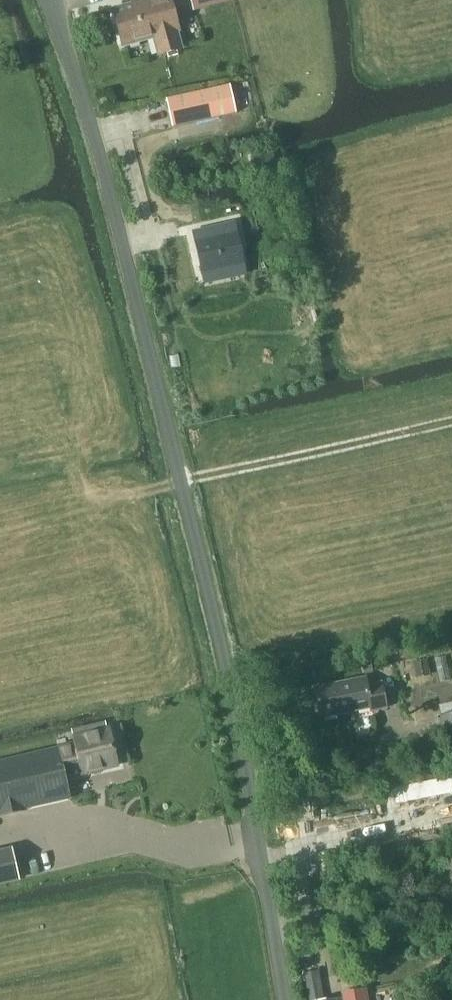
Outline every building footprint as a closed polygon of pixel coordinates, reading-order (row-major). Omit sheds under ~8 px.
[(147,1),(114,11),(124,45),(155,37),(160,54),(181,48),(176,31),(179,30),(172,10),(193,4),(195,11),(234,0),(147,0),(147,1)] [(233,92),(231,85),(167,98),(173,126),(237,112),(236,110),(233,92)] [(245,90),(233,92),(236,110),(249,107),(245,90)] [(234,224),(195,233),(204,273),(243,265),(234,224)] [(369,711),(386,707),(380,675),(378,667),(371,668),(370,660),(363,662),(366,678),(315,689),(321,718),(369,707),(369,711)] [(427,662),(415,664),(417,679),(430,677),(427,662)] [(451,747),(451,714),(442,716),(449,747),(451,747)] [(74,744),(0,762),(0,811),(1,815),(24,809),(23,806),(70,794),(65,775),(118,762),(109,727),(72,736),(74,744)] [(402,786),(393,788),(397,805),(406,803),(402,786)] [(0,855),(0,884),(19,880),(13,852),(0,855)] [(317,991),(322,990),(319,971),(306,974),(310,999),(319,999),(317,991)]
